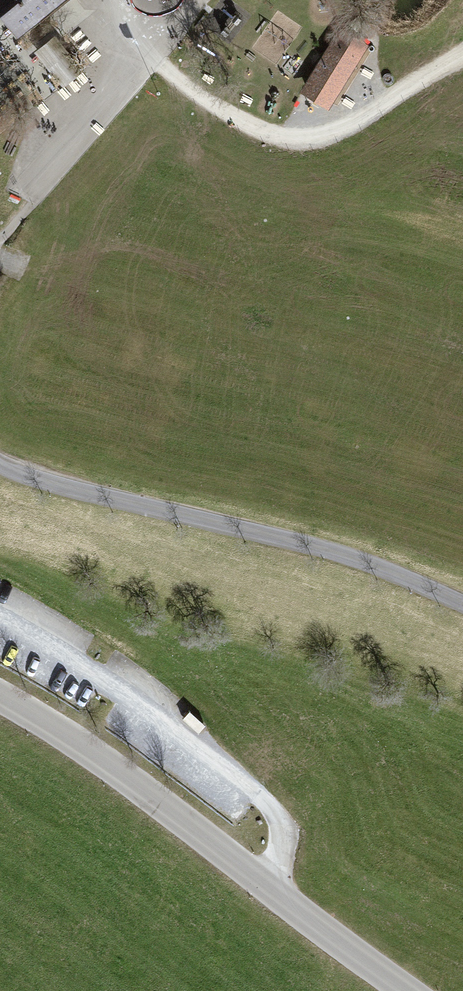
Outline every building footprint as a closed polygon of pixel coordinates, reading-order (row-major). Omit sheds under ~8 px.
[(20,34),(64,0),(0,0),(0,9),(20,34)] [(366,46),(341,31),(306,90),(331,105),(366,46)] [(38,53),(61,89),(73,81),(50,45),(38,53)]
